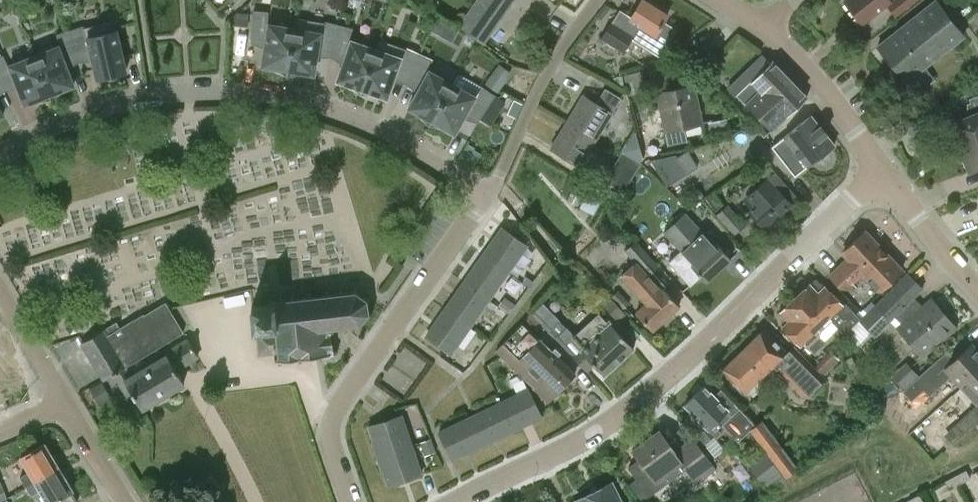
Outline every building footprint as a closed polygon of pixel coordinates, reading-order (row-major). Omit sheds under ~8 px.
[(456,25),(483,45),(514,0),(474,0),(456,25)] [(602,36),(622,49),(630,38),(658,55),(675,29),(664,22),(668,15),(644,0),(641,0),(630,18),(619,11),(611,23),(610,22),(602,36)] [(843,1),(862,25),(887,5),(895,16),(915,0),(845,0),(843,1)] [(936,0),(877,46),(905,82),(964,36),(936,0)] [(274,70),(287,75),(294,29),(267,24),(268,12),(253,11),(251,39),(266,40),(261,66),(274,68),(274,70)] [(237,13),(233,21),(248,22),(248,13),(237,13)] [(436,18),(431,30),(451,42),(457,30),(436,18)] [(296,19),(294,29),(287,75),(300,74),(301,73),(314,75),(318,49),(332,53),(339,26),(325,22),(324,24),(296,19)] [(69,31),(77,58),(91,53),(96,79),(104,77),(105,80),(112,80),(118,77),(118,74),(125,72),(114,21),(84,28),(83,26),(69,31)] [(352,29),(339,26),(332,53),(345,56),(337,81),(349,85),(349,87),(360,94),(362,90),(376,50),(349,41),(352,29)] [(59,46),(33,56),(50,100),(62,92),(61,91),(73,86),(64,62),(77,58),(69,31),(56,35),(59,46)] [(379,40),(376,50),(362,90),(360,94),(374,95),(374,94),(387,98),(395,74),(408,80),(420,54),(407,48),(406,50),(379,40)] [(433,60),(420,54),(408,80),(421,85),(408,108),(420,115),(419,116),(429,125),(452,84),(428,71),(433,60)] [(745,104),(761,90),(762,91),(783,72),(772,60),(769,63),(761,55),(729,87),(745,104)] [(0,57),(0,83),(2,87),(15,81),(24,105),(36,100),(37,102),(50,100),(33,56),(8,66),(2,56),(0,57)] [(497,92),(510,73),(499,65),(486,84),(497,92)] [(642,70),(624,74),(629,95),(647,91),(642,70)] [(761,90),(745,104),(771,131),(807,97),(783,72),(762,91),(761,90)] [(476,98),(452,84),(429,125),(442,129),(443,127),(455,134),(467,111),(480,120),(495,96),(483,88),(476,98)] [(685,142),(682,126),(701,123),(693,86),(672,90),(669,87),(663,89),(661,92),(656,93),(667,146),(685,142)] [(582,94),(566,121),(596,139),(612,112),(621,97),(605,88),(596,103),(582,94)] [(950,124),(957,140),(956,149),(977,140),(977,94),(968,98),(970,103),(966,104),(971,116),(950,124)] [(514,99),(507,113),(516,117),(522,103),(514,99)] [(794,177),(806,167),(834,145),(810,116),(771,147),(794,177)] [(726,119),(708,122),(711,137),(729,134),(726,119)] [(566,121),(550,148),(580,166),(596,139),(566,121)] [(659,156),(655,136),(641,139),(646,159),(659,156)] [(956,149),(963,156),(969,171),(977,168),(977,140),(956,149)] [(658,163),(671,183),(700,164),(686,144),(658,163)] [(612,167),(631,179),(640,163),(621,151),(612,167)] [(622,193),(631,179),(612,167),(603,181),(622,193)] [(745,200),(753,210),(751,212),(765,228),(796,200),(795,200),(797,199),(779,178),(777,175),(775,173),(745,200)] [(577,180),(567,199),(577,205),(588,185),(577,180)] [(591,186),(580,207),(593,214),(604,193),(591,186)] [(611,190),(608,195),(616,200),(619,195),(611,190)] [(711,192),(704,197),(715,211),(721,205),(711,192)] [(733,236),(745,225),(726,204),(715,214),(733,236)] [(685,213),(663,232),(681,251),(669,262),(690,285),(700,275),(706,282),(731,259),(716,243),(713,245),(685,213)] [(503,229),(483,256),(507,273),(527,246),(503,229)] [(859,309),(877,292),(901,270),(865,231),(843,252),(848,257),(828,276),(859,309)] [(624,251),(635,263),(621,275),(647,304),(638,313),(653,330),(679,307),(664,289),(662,291),(661,290),(665,286),(653,271),(658,267),(636,241),(624,251)] [(507,273),(483,256),(464,283),(488,300),(507,273)] [(907,272),(878,302),(860,321),(875,336),(923,289),(907,272)] [(829,317),(839,328),(845,334),(860,318),(844,302),(842,304),(816,278),(781,312),(790,320),(784,326),(801,344),(805,341),(815,351),(824,342),(814,332),(829,317)] [(488,300),(464,283),(445,310),(469,327),(488,300)] [(336,352),(336,350),(333,350),(331,332),(334,332),(334,328),(345,327),(345,330),(348,330),(348,326),(359,325),(361,328),(363,326),(362,323),(370,315),(372,316),(374,314),(370,312),(369,301),(371,299),(370,296),(368,298),(357,292),(357,287),(355,288),(355,292),(343,293),(343,289),(340,289),(341,293),(330,295),(329,290),(327,291),(326,286),(309,288),(310,293),(308,293),(309,297),(294,298),(294,294),(291,295),(291,299),(283,300),(282,296),(280,296),(280,300),(270,302),(271,304),(251,306),(254,330),(257,330),(260,355),(278,353),(278,357),(274,358),(274,361),(278,360),(278,364),(281,364),(281,360),(298,358),(299,362),(302,361),(301,358),(318,356),(319,359),(322,359),(321,355),(331,354),(331,358),(334,357),(333,353),(336,352)] [(618,291),(611,296),(622,308),(628,302),(618,291)] [(608,296),(601,302),(616,319),(623,312),(608,296)] [(505,298),(499,305),(508,312),(514,305),(505,298)] [(897,328),(922,357),(955,328),(930,299),(897,328)] [(117,322),(102,330),(82,343),(105,380),(115,374),(127,396),(132,393),(141,408),(184,382),(176,370),(198,357),(188,340),(166,353),(167,355),(131,376),(126,368),(185,333),(167,303),(136,321),(135,319),(120,328),(117,322)] [(543,306),(532,316),(549,333),(559,322),(543,306)] [(469,327),(445,310),(426,337),(450,354),(469,327)] [(587,372),(595,365),(605,374),(633,345),(608,321),(607,322),(596,311),(572,335),(565,327),(554,338),(569,352),(587,372)] [(532,388),(547,403),(574,375),(522,324),(496,350),(533,387),(532,388)] [(825,378),(823,376),(814,367),(800,352),(793,345),(786,352),(764,329),(723,368),(735,380),(734,380),(733,384),(738,389),(742,388),(746,391),(772,366),(804,399),(825,378)] [(960,386),(977,370),(977,352),(971,344),(942,371),(934,362),(918,376),(904,389),(902,390),(911,400),(922,389),(928,395),(950,375),(960,386)] [(14,370),(0,347),(0,379),(14,370)] [(827,372),(843,361),(838,353),(822,365),(827,372)] [(906,362),(892,375),(904,389),(918,376),(906,362)] [(960,386),(977,404),(977,403),(977,370),(960,386)] [(102,382),(90,390),(99,406),(111,399),(102,382)] [(704,387),(685,405),(716,438),(726,428),(738,441),(750,429),(755,424),(743,411),(739,408),(731,416),(727,411),(727,410),(704,387)] [(498,404),(511,431),(542,417),(528,389),(498,404)] [(875,390),(864,396),(874,413),(874,414),(883,409),(885,408),(875,390)] [(498,404),(468,418),(482,446),(511,431),(498,404)] [(974,406),(943,435),(951,443),(977,419),(977,411),(974,406)] [(847,408),(845,416),(857,418),(858,410),(847,408)] [(378,457),(412,446),(402,416),(369,427),(378,457)] [(451,460),(482,446),(468,418),(438,433),(451,460)] [(755,424),(750,429),(767,452),(777,466),(786,477),(790,474),(798,468),(761,419),(755,424)] [(681,465),(696,485),(716,469),(692,437),(674,450),(659,430),(633,450),(639,458),(626,468),(635,479),(626,486),(639,501),(641,501),(667,483),(664,478),(681,465)] [(430,439),(420,442),(424,454),(434,450),(430,439)] [(26,488),(58,468),(44,444),(20,458),(29,473),(20,478),(26,488)] [(421,476),(412,446),(378,457),(388,487),(421,476)] [(777,466),(760,480),(768,490),(770,492),(786,478),(786,477),(777,466)] [(58,468),(26,488),(31,497),(40,492),(46,501),(55,501),(58,500),(59,501),(76,501),(77,501),(71,492),(72,492),(58,468)] [(965,470),(954,476),(958,484),(970,478),(965,470)] [(958,484),(954,476),(943,481),(947,489),(958,484)] [(611,483),(573,501),(620,501),(611,483)]
